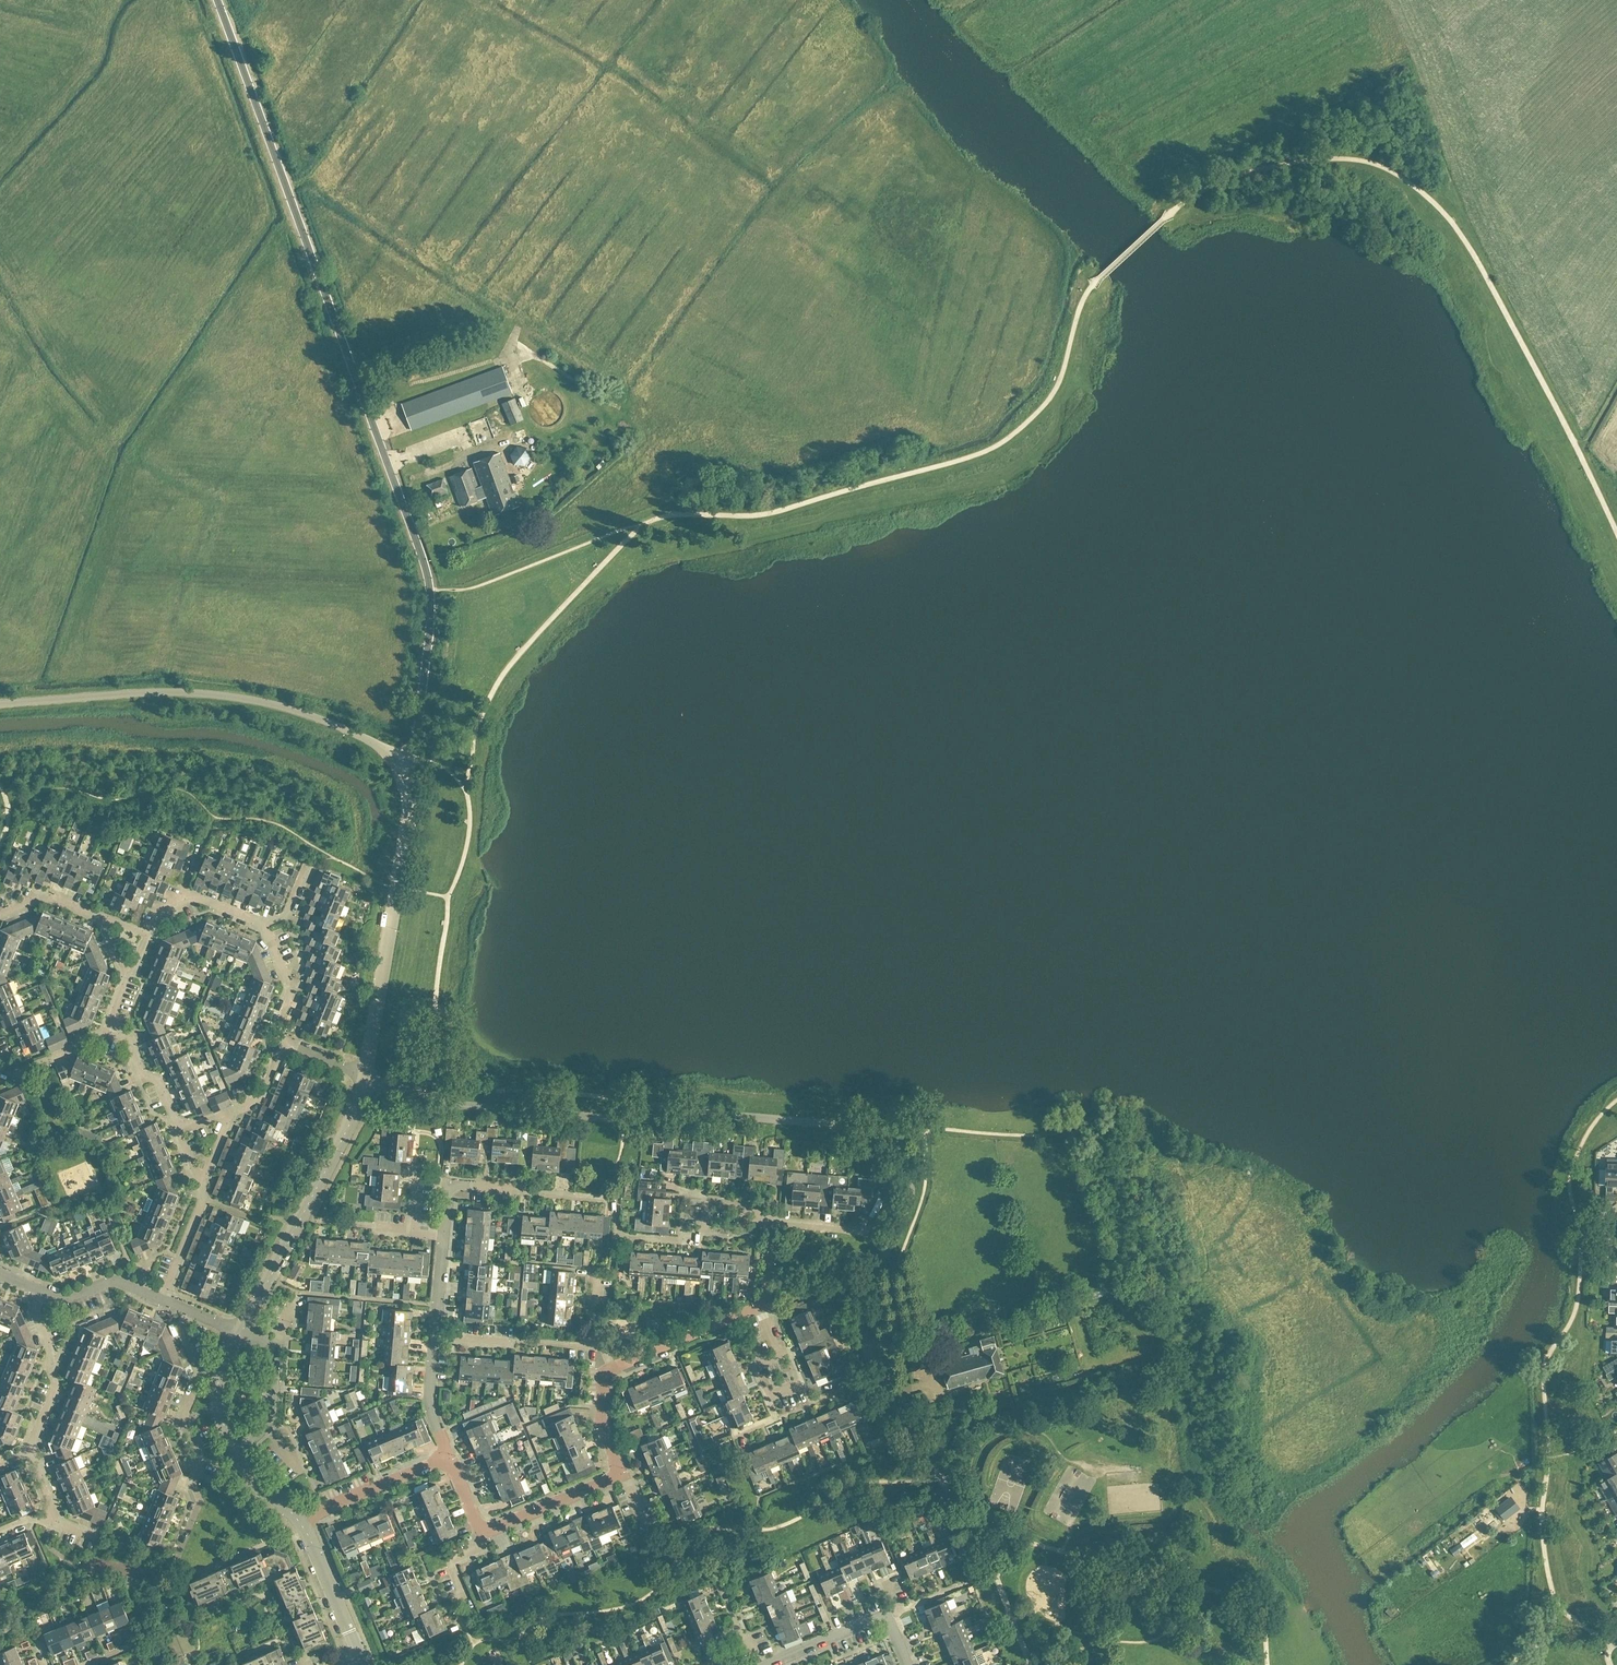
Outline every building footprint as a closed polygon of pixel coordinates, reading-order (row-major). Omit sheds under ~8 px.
[(411,430),(512,393),(502,367),(402,404),(411,430)] [(591,391),(587,397),(596,401),(599,395),(591,391)] [(557,396),(528,401),(532,424),(561,419),(557,396)] [(523,420),(514,399),(501,404),(511,425),(523,420)] [(514,492),(499,453),(474,462),(482,486),(478,488),(471,468),(449,476),(461,507),(486,498),(493,516),(519,506),(514,492)] [(529,467),(528,454),(513,454),(514,468),(529,467)] [(448,493),(443,479),(427,485),(431,496),(432,499),(448,493)] [(74,823),(73,827),(86,832),(89,825),(76,819),(74,823)] [(191,845),(180,841),(161,833),(156,846),(172,853),(174,847),(188,852),(191,845)] [(185,858),(172,853),(156,846),(150,860),(166,866),(169,860),(182,866),(185,858)] [(58,862),(62,852),(48,847),(46,853),(42,863),(49,865),(46,871),(39,868),(34,881),(33,883),(34,884),(35,881),(42,884),(44,879),(50,881),(55,868),(58,862)] [(62,852),(58,862),(55,868),(50,881),(49,882),(50,883),(51,881),(58,883),(60,878),(66,881),(69,873),(71,867),(77,852),(64,847),(62,852)] [(26,862),(30,853),(17,848),(10,864),(17,867),(14,873),(7,870),(2,882),(10,885),(12,880),(18,882),(24,869),(26,862)] [(42,863),(46,853),(33,848),(30,853),(26,862),(33,865),(30,871),(24,869),(18,882),(18,884),(19,882),(26,885),(28,879),(34,881),(39,868),(42,863)] [(85,872),(91,858),(77,852),(71,867),(78,870),(76,876),(69,873),(66,881),(63,886),(71,889),(73,884),(79,886),(82,879),(85,872)] [(207,889),(219,861),(206,855),(199,871),(206,874),(204,880),(197,877),(192,889),(200,892),(202,887),(207,889)] [(224,889),(235,860),(222,855),(219,861),(207,889),(207,891),(208,891),(209,889),(216,892),(218,886),(224,889)] [(77,892),(84,894),(86,889),(92,892),(92,893),(105,863),(91,858),(85,872),(82,879),(79,886),(77,892)] [(180,872),(166,866),(150,860),(145,873),(161,880),(163,873),(177,879),(180,872)] [(242,881),(249,866),(235,860),(224,889),(221,894),(229,897),(231,892),(237,894),(240,888),(242,881)] [(240,888),(237,894),(235,899),(242,903),(244,897),(250,900),(262,871),(249,866),(242,881),(249,884),(246,890),(240,888)] [(111,867),(109,873),(114,875),(117,869),(111,867)] [(161,880),(145,873),(138,870),(133,884),(149,891),(152,885),(165,890),(168,883),(174,886),(174,885),(161,880)] [(288,885),(292,876),(278,870),(275,877),(263,905),(263,906),(264,907),(265,905),(271,907),(274,902),(279,904),(279,906),(280,906),(288,885)] [(263,905),(275,877),(262,871),(250,900),(248,905),(255,908),(258,903),(263,905)] [(350,891),(337,886),(341,877),(331,872),(330,875),(318,871),(313,884),(318,886),(316,892),(344,904),(350,891)] [(288,885),(293,887),(297,878),(292,876),(288,885)] [(149,891),(133,884),(127,882),(122,895),(138,901),(141,903),(143,897),(154,901),(156,894),(162,897),(163,896),(149,891)] [(344,904),(316,892),(310,890),(307,897),(312,900),(310,905),(339,917),(344,904)] [(138,901),(122,895),(116,892),(110,906),(127,913),(127,912),(126,912),(129,906),(136,909),(131,921),(137,923),(145,905),(151,907),(141,903),(138,901)] [(339,917),(310,905),(305,903),(302,911),(307,913),(305,919),(333,930),(339,917)] [(47,937),(56,916),(43,910),(41,917),(37,915),(27,919),(32,931),(34,930),(35,930),(35,932),(47,937)] [(56,916),(47,937),(59,942),(56,949),(68,921),(56,916)] [(333,930),(305,919),(303,918),(303,919),(305,920),(302,927),(308,929),(305,934),(334,946),(339,933),(333,930)] [(32,931),(27,919),(22,921),(27,933),(32,931)] [(27,933),(22,921),(16,924),(21,936),(27,933)] [(71,947),(80,926),(68,921),(56,949),(61,951),(64,944),(71,947)] [(211,947),(219,926),(207,921),(204,927),(201,925),(191,929),(196,941),(198,940),(199,941),(198,942),(210,947),(211,947)] [(20,938),(19,937),(21,936),(16,924),(7,927),(5,932),(0,930),(0,944),(15,950),(20,938)] [(86,953),(98,948),(93,936),(91,935),(92,931),(80,926),(71,947),(84,952),(84,951),(85,951),(86,953)] [(222,952),(223,952),(231,931),(219,926),(211,947),(210,947),(208,954),(212,956),(215,949),(222,952)] [(196,941),(191,929),(185,932),(190,944),(196,941)] [(235,957),(244,936),(231,931),(223,952),(222,952),(219,960),(224,962),(227,954),(235,957)] [(190,944),(185,932),(180,934),(185,946),(190,944)] [(179,961),(184,948),(183,948),(183,946),(185,946),(180,934),(170,938),(169,942),(163,939),(158,952),(179,961)] [(334,962),(340,949),(334,946),(305,934),(304,934),(303,935),(305,936),(303,942),(308,945),(306,950),(334,962)] [(261,958),(258,949),(253,947),(256,941),(244,936),(235,957),(247,962),(248,961),(249,961),(249,963),(261,958)] [(15,950),(0,944),(0,958),(18,966),(19,961),(12,958),(15,950)] [(100,954),(98,948),(86,953),(88,959),(100,954)] [(335,978),(340,965),(338,964),(334,962),(306,950),(304,950),(306,951),(303,958),(309,961),(307,964),(306,966),(335,978)] [(183,972),(176,969),(179,961),(158,952),(153,964),(181,976),(183,972)] [(103,960),(100,954),(88,959),(90,964),(91,965),(103,960)] [(5,975),(10,964),(17,966),(18,966),(0,958),(0,979),(4,977),(3,975),(4,974),(5,975)] [(264,964),(261,958),(249,963),(250,964),(252,969),(264,964)] [(106,988),(111,975),(105,973),(107,969),(106,969),(103,960),(91,965),(92,967),(91,967),(90,967),(85,979),(106,988)] [(57,961),(55,968),(62,971),(64,963),(57,961)] [(171,981),(174,973),(181,976),(153,964),(148,976),(176,988),(178,984),(171,981)] [(254,974),(266,969),(264,964),(252,969),(254,974)] [(335,994),(341,981),(335,978),(306,966),(304,966),(306,967),(303,974),(309,976),(306,982),(335,994)] [(270,998),(275,986),(269,983),(271,979),(270,979),(266,969),(254,974),(255,977),(254,977),(249,989),(270,998)] [(101,1000),(106,988),(85,979),(77,976),(75,980),(78,982),(75,989),(101,1000)] [(176,997),(179,989),(176,988),(148,976),(147,977),(157,981),(153,993),(182,1005),(183,1000),(176,997)] [(216,976),(211,988),(217,990),(222,979),(216,976)] [(4,977),(0,979),(0,1000),(13,994),(8,982),(6,983),(4,977)] [(335,994),(306,982),(305,981),(304,982),(307,983),(304,990),(309,992),(307,998),(336,1010),(342,996),(335,994)] [(265,1010),(270,998),(249,989),(241,986),(239,990),(247,993),(244,1001),(236,998),(265,1010)] [(101,1000),(75,989),(72,988),(70,993),(78,996),(75,1004),(96,1012),(101,1000)] [(171,1009),(174,1002),(181,1005),(182,1005),(153,993),(148,1005),(169,1014),(169,1013),(177,1017),(179,1012),(171,1009)] [(206,999),(212,1001),(215,996),(208,993),(206,999)] [(13,994),(0,1000),(0,1014),(18,1007),(13,994)] [(336,1010),(307,998),(302,996),(299,1003),(304,1005),(301,1011),(331,1023),(336,1010)] [(260,1022),(265,1010),(236,998),(234,1002),(242,1006),(239,1013),(231,1010),(260,1022)] [(91,1025),(96,1012),(75,1004),(70,1016),(71,1016),(71,1017),(69,1018),(74,1030),(83,1026),(85,1022),(91,1025)] [(164,1026),(169,1014),(148,1005),(142,1018),(149,1020),(147,1024),(147,1025),(151,1033),(163,1029),(162,1027),(162,1026),(164,1026)] [(23,1018),(18,1007),(0,1014),(0,1023),(2,1028),(23,1019),(23,1018)] [(331,1023),(301,1011),(296,1009),(293,1017),(298,1019),(296,1024),(295,1024),(294,1025),(325,1037),(331,1023)] [(255,1034),(260,1022),(231,1010),(229,1014),(237,1018),(234,1025),(226,1022),(226,1023),(255,1034)] [(17,1035),(38,1026),(33,1014),(23,1018),(23,1019),(2,1028),(12,1024),(17,1035)] [(74,1030),(69,1018),(63,1021),(68,1033),(74,1030)] [(250,1047),(250,1046),(255,1034),(226,1023),(224,1027),(232,1030),(229,1038),(231,1039),(250,1047)] [(45,1046),(42,1039),(43,1039),(38,1026),(17,1035),(22,1048),(28,1045),(31,1052),(45,1046)] [(172,1045),(167,1033),(165,1034),(163,1029),(151,1033),(153,1039),(146,1042),(151,1054),(172,1045)] [(69,1044),(64,1031),(62,1032),(58,1034),(63,1046),(69,1044)] [(63,1046),(58,1034),(51,1037),(56,1049),(63,1046)] [(56,1049),(51,1037),(45,1039),(50,1052),(56,1049)] [(255,1063),(260,1050),(250,1046),(250,1047),(231,1039),(230,1043),(237,1046),(234,1054),(255,1063)] [(166,1062),(182,1055),(177,1043),(172,1045),(151,1054),(156,1067),(166,1062)] [(192,1065),(187,1053),(182,1055),(166,1062),(171,1074),(192,1065)] [(255,1063),(234,1054),(229,1066),(230,1067),(230,1068),(222,1071),(227,1083),(242,1077),(244,1073),(250,1075),(255,1063)] [(78,1090),(90,1061),(78,1056),(75,1062),(71,1060),(62,1064),(67,1076),(69,1075),(70,1076),(69,1077),(81,1082),(78,1090)] [(94,1087),(102,1066),(90,1061),(78,1090),(83,1091),(86,1084),(94,1087)] [(67,1076),(62,1064),(56,1067),(61,1079),(67,1076)] [(293,1087),(309,1093),(315,1079),(309,1077),(311,1070),(297,1064),(294,1071),(298,1073),(296,1080),(282,1074),(279,1081),(293,1087)] [(197,1077),(192,1065),(171,1074),(176,1086),(197,1077)] [(120,1088),(116,1079),(112,1077),(115,1071),(102,1066),(94,1087),(106,1092),(107,1091),(108,1093),(120,1088)] [(202,1089),(197,1077),(176,1086),(181,1098),(202,1089)] [(303,1107),(309,1093),(293,1087),(279,1081),(274,1095),(287,1100),(303,1107)] [(25,1099),(20,1087),(14,1089),(19,1101),(25,1099)] [(136,1103),(130,1091),(122,1094),(120,1088),(108,1093),(110,1099),(109,1099),(114,1112),(136,1103)] [(14,1089),(4,1093),(3,1097),(0,1096),(0,1111),(4,1112),(13,1116),(18,1104),(17,1103),(17,1102),(19,1101),(14,1089)] [(207,1102),(202,1089),(181,1098),(186,1111),(195,1107),(198,1114),(211,1109),(207,1102)] [(232,1104),(227,1092),(221,1095),(226,1107),(232,1104)] [(226,1107),(221,1095),(215,1097),(220,1109),(226,1107)] [(220,1109),(215,1097),(208,1100),(213,1112),(220,1109)] [(298,1120),(303,1107),(287,1100),(285,1107),(271,1101),(268,1108),(275,1111),(292,1118),(298,1120)] [(114,1112),(107,1115),(109,1120),(112,1121),(117,1118),(119,1124),(141,1115),(136,1103),(114,1112)] [(0,1111),(0,1125),(8,1128),(23,1134),(25,1130),(10,1124),(13,1116),(4,1112),(0,1111)] [(286,1131),(292,1118),(275,1111),(273,1117),(260,1112),(257,1119),(264,1122),(281,1128),(286,1131)] [(146,1127),(141,1115),(119,1124),(112,1127),(113,1130),(114,1131),(121,1128),(124,1136),(146,1127)] [(275,1142),(281,1128),(264,1122),(262,1128),(248,1123),(245,1129),(252,1132),(269,1139),(275,1142)] [(139,1144),(161,1135),(156,1123),(146,1127),(124,1136),(125,1137),(127,1136),(129,1140),(136,1136),(139,1144)] [(8,1128),(0,1125),(0,1139),(3,1140),(17,1146),(19,1141),(5,1136),(8,1128)] [(413,1149),(414,1135),(401,1134),(402,1127),(382,1125),(382,1136),(392,1137),(391,1147),(413,1149)] [(505,1162),(507,1139),(497,1138),(498,1128),(487,1127),(487,1132),(485,1151),(486,1152),(486,1147),(493,1148),(491,1161),(505,1162)] [(464,1163),(466,1140),(456,1139),(457,1129),(447,1128),(445,1148),(452,1149),(450,1161),(464,1163)] [(435,1139),(442,1137),(440,1130),(433,1132),(435,1139)] [(526,1151),(528,1135),(528,1131),(517,1130),(516,1140),(507,1139),(505,1162),(519,1163),(520,1150),(526,1151)] [(478,1164),(479,1151),(485,1151),(487,1132),(477,1131),(476,1141),(466,1140),(464,1163),(478,1164)] [(95,1135),(88,1132),(85,1137),(93,1140),(95,1135)] [(264,1152),(269,1139),(252,1132),(250,1138),(237,1132),(234,1140),(241,1143),(258,1149),(264,1152)] [(97,1134),(95,1141),(100,1143),(103,1137),(97,1134)] [(145,1156),(166,1147),(161,1135),(139,1144),(132,1147),(134,1151),(141,1148),(144,1156),(145,1156)] [(545,1170),(547,1147),(537,1146),(538,1136),(528,1135),(526,1151),(526,1155),(532,1156),(531,1168),(545,1170)] [(567,1147),(568,1139),(558,1138),(557,1148),(547,1147),(545,1170),(558,1171),(559,1164),(566,1165),(567,1147)] [(673,1140),(663,1139),(662,1145),(656,1145),(655,1156),(661,1156),(660,1170),(667,1171),(667,1172),(680,1173),(682,1151),(672,1150),(673,1140)] [(694,1174),(695,1161),(702,1162),(704,1142),(693,1141),(692,1152),(682,1151),(680,1173),(694,1174)] [(721,1176),(723,1154),(713,1153),(714,1143),(704,1142),(702,1162),(708,1162),(707,1175),(721,1176)] [(252,1163),(258,1149),(241,1143),(239,1150),(225,1144),(222,1151),(236,1156),(252,1163)] [(735,1178),(736,1165),(742,1165),(744,1146),(734,1145),(733,1155),(723,1154),(721,1176),(735,1178)] [(761,1180),(764,1158),(754,1157),(755,1147),(744,1146),(742,1165),(749,1166),(748,1179),(761,1180)] [(150,1168),(171,1159),(166,1147),(145,1156),(144,1156),(137,1159),(139,1163),(146,1160),(150,1168)] [(412,1162),(413,1149),(391,1147),(390,1157),(380,1156),(379,1165),(377,1165),(370,1165),(368,1164),(368,1165),(398,1168),(399,1161),(412,1162)] [(576,1148),(567,1147),(566,1165),(574,1166),(576,1148)] [(775,1181),(776,1168),(783,1169),(785,1150),(774,1149),(773,1159),(764,1158),(761,1180),(775,1181)] [(247,1176),(252,1163),(236,1156),(233,1163),(219,1158),(217,1164),(236,1172),(247,1176)] [(176,1171),(171,1159),(150,1168),(155,1180),(156,1180),(159,1185),(171,1180),(169,1175),(176,1171)] [(1607,1159),(1606,1201),(1616,1202),(1616,1196),(1613,1195),(1613,1187),(1616,1187),(1616,1159),(1607,1159)] [(399,1188),(400,1175),(398,1174),(398,1168),(368,1165),(367,1175),(377,1176),(376,1186),(399,1188)] [(22,1175),(10,1180),(6,1172),(0,1175),(0,1189),(11,1184),(11,1185),(36,1174),(35,1172),(23,1178),(22,1175)] [(247,1193),(253,1178),(247,1176),(236,1172),(234,1179),(220,1173),(218,1180),(231,1186),(247,1193)] [(805,1205),(807,1184),(797,1183),(798,1173),(787,1172),(785,1197),(792,1198),(791,1204),(805,1205)] [(819,1207),(819,1205),(825,1206),(826,1195),(828,1175),(808,1174),(807,1184),(805,1205),(819,1207)] [(845,1209),(847,1187),(838,1187),(838,1176),(828,1175),(826,1195),(833,1195),(832,1208),(845,1209)] [(847,1187),(845,1209),(866,1211),(867,1196),(872,1196),(873,1187),(868,1187),(869,1179),(858,1178),(857,1188),(847,1187)] [(174,1209),(179,1196),(173,1194),(175,1190),(171,1180),(159,1185),(159,1187),(159,1188),(158,1188),(153,1200),(174,1209)] [(650,1190),(650,1184),(651,1181),(639,1180),(638,1184),(638,1189),(650,1190)] [(16,1196),(17,1197),(24,1194),(22,1189),(15,1192),(11,1185),(11,1184),(0,1189),(0,1203),(16,1196)] [(242,1206),(247,1193),(231,1186),(228,1192),(215,1187),(212,1194),(242,1206)] [(384,1201),(397,1202),(399,1188),(376,1186),(375,1196),(365,1195),(364,1206),(366,1206),(373,1206),(384,1207),(384,1201)] [(669,1213),(670,1199),(663,1198),(664,1192),(650,1190),(638,1189),(637,1200),(647,1201),(646,1211),(669,1213)] [(0,1203),(0,1217),(2,1216),(5,1222),(16,1217),(14,1212),(29,1205),(27,1201),(20,1204),(17,1197),(16,1196),(0,1203)] [(169,1221),(174,1209),(153,1200),(145,1197),(144,1201),(151,1204),(148,1212),(169,1221)] [(883,1201),(877,1198),(868,1215),(874,1218),(883,1201)] [(489,1225),(491,1211),(489,1211),(489,1204),(474,1203),(473,1209),(468,1209),(467,1223),(489,1225)] [(164,1233),(169,1221),(148,1212),(140,1209),(139,1213),(146,1216),(143,1224),(164,1233)] [(547,1241),(550,1211),(549,1218),(536,1217),(534,1239),(547,1241)] [(561,1235),(563,1213),(550,1211),(547,1241),(548,1241),(549,1234),(561,1235)] [(667,1226),(669,1213),(646,1211),(645,1221),(635,1220),(634,1230),(654,1232),(654,1225),(667,1226)] [(238,1233),(243,1219),(227,1212),(224,1219),(211,1213),(208,1221),(215,1223),(232,1230),(238,1233)] [(575,1236),(577,1214),(563,1213),(561,1235),(575,1236)] [(588,1238),(590,1215),(577,1214),(575,1236),(588,1238)] [(603,1226),(604,1216),(590,1215),(588,1238),(608,1239),(609,1226),(603,1226)] [(521,1235),(520,1238),(534,1239),(536,1217),(522,1216),(522,1218),(517,1217),(516,1235),(521,1235)] [(48,1217),(43,1229),(48,1231),(53,1219),(48,1217)] [(48,1232),(53,1234),(58,1222),(53,1220),(48,1232)] [(116,1251),(104,1222),(100,1224),(103,1232),(95,1235),(104,1256),(116,1251)] [(226,1243),(232,1230),(215,1223),(213,1230),(200,1224),(197,1231),(210,1237),(226,1243)] [(488,1238),(489,1225),(467,1223),(466,1236),(488,1238)] [(34,1234),(32,1229),(25,1232),(22,1224),(0,1233),(5,1246),(27,1237),(34,1234)] [(159,1245),(164,1233),(143,1224),(138,1237),(139,1237),(139,1238),(138,1239),(142,1251),(151,1247),(153,1243),(159,1245)] [(104,1256),(95,1235),(92,1228),(90,1229),(88,1229),(91,1237),(83,1240),(92,1261),(104,1256)] [(92,1261),(83,1240),(80,1233),(76,1234),(79,1242),(71,1245),(80,1266),(92,1261)] [(487,1251),(488,1238),(466,1236),(464,1249),(487,1251)] [(28,1263),(33,1251),(31,1251),(30,1250),(32,1249),(27,1237),(5,1246),(11,1258),(17,1256),(18,1260),(28,1263)] [(221,1257),(226,1243),(210,1237),(208,1243),(194,1238),(191,1245),(205,1250),(221,1257)] [(248,1237),(246,1240),(248,1243),(258,1247),(260,1242),(248,1237)] [(80,1266),(71,1245),(68,1238),(63,1240),(66,1247),(59,1250),(68,1271),(80,1266)] [(142,1251),(138,1239),(130,1242),(135,1254),(142,1251)] [(328,1262),(330,1240),(316,1239),(314,1261),(328,1262)] [(341,1264),(343,1241),(330,1240),(328,1262),(341,1264)] [(355,1265),(357,1243),(343,1241),(341,1264),(355,1265)] [(368,1266),(370,1250),(370,1244),(357,1243),(355,1265),(368,1266)] [(486,1264),(487,1251),(464,1249),(463,1262),(470,1263),(492,1265),(492,1264),(486,1264)] [(68,1271),(59,1250),(46,1255),(47,1257),(46,1257),(44,1256),(39,1268),(49,1272),(53,1271),(55,1277),(68,1271)] [(216,1269),(221,1257),(205,1250),(202,1256),(189,1251),(186,1258),(205,1266),(216,1269)] [(383,1251),(370,1250),(368,1266),(367,1273),(381,1274),(383,1251)] [(33,1266),(39,1254),(33,1251),(28,1263),(33,1266)] [(394,1275),(396,1252),(383,1251),(381,1274),(394,1275)] [(701,1274),(702,1251),(702,1258),(690,1257),(688,1279),(690,1280),(700,1280),(701,1274)] [(712,1275),(714,1252),(702,1251),(701,1274),(710,1275),(712,1275)] [(407,1276),(410,1254),(396,1252),(394,1275),(407,1276)] [(641,1275),(643,1253),(631,1252),(623,1252),(623,1258),(624,1258),(623,1274),(638,1275),(641,1275)] [(724,1282),(724,1276),(726,1253),(714,1252),(712,1275),(715,1275),(714,1281),(724,1282)] [(653,1276),(655,1254),(643,1253),(641,1275),(643,1276),(653,1276)] [(736,1277),(738,1254),(726,1253),(724,1276),(734,1277),(736,1277)] [(39,1268),(44,1256),(39,1254),(33,1266),(39,1268)] [(428,1278),(429,1265),(422,1264),(423,1255),(410,1254),(407,1276),(428,1278)] [(665,1277),(666,1255),(655,1254),(653,1276),(662,1277),(665,1277)] [(754,1282),(755,1262),(756,1258),(750,1257),(750,1255),(738,1254),(736,1277),(738,1277),(748,1278),(748,1282),(754,1282)] [(676,1278),(678,1256),(666,1255),(665,1277),(667,1278),(676,1278)] [(688,1279),(690,1257),(678,1256),(676,1278),(685,1279),(688,1279)] [(574,1257),(573,1264),(581,1265),(582,1257),(574,1257)] [(491,1278),(492,1265),(470,1263),(468,1276),(491,1278)] [(524,1272),(535,1273),(535,1265),(524,1264),(524,1272)] [(216,1286),(222,1272),(216,1269),(205,1266),(203,1272),(189,1267),(187,1274),(200,1279),(216,1286)] [(573,1286),(575,1272),(552,1270),(551,1284),(573,1286)] [(1611,1272),(1603,1278),(1603,1286),(1609,1287),(1609,1301),(1616,1302),(1616,1273),(1611,1272)] [(490,1292),(491,1278),(468,1276),(467,1290),(490,1292)] [(210,1299),(216,1286),(200,1279),(197,1286),(184,1280),(181,1287),(210,1299)] [(324,1282),(311,1281),(310,1291),(323,1293),(323,1285),(324,1282)] [(572,1299),(573,1286),(551,1284),(550,1297),(572,1299)] [(1108,1294),(1105,1287),(1090,1293),(1092,1299),(1108,1294)] [(489,1305),(490,1292),(467,1290),(466,1303),(489,1305)] [(414,1300),(415,1293),(409,1292),(403,1292),(402,1299),(414,1300)] [(571,1312),(572,1299),(550,1297),(549,1310),(571,1312)] [(330,1318),(331,1305),(340,1305),(340,1300),(323,1298),(322,1304),(309,1303),(308,1316),(330,1318)] [(815,1321),(811,1312),(821,1308),(817,1299),(799,1306),(797,1301),(783,1307),(790,1322),(791,1322),(794,1330),(815,1321)] [(21,1314),(17,1313),(19,1307),(7,1302),(0,1319),(0,1324),(11,1328),(11,1327),(12,1327),(13,1329),(25,1324),(21,1314)] [(489,1305),(466,1303),(464,1322),(487,1324),(487,1318),(489,1305)] [(1614,1333),(1616,1333),(1616,1306),(1609,1306),(1609,1313),(1615,1313),(1614,1333)] [(132,1335),(141,1314),(129,1309),(126,1315),(122,1313),(113,1317),(118,1329),(120,1328),(120,1329),(120,1330),(132,1335)] [(411,1325),(412,1312),(389,1310),(388,1323),(411,1325)] [(570,1326),(571,1312),(549,1310),(547,1324),(570,1326)] [(144,1340),(153,1319),(141,1314),(132,1335),(144,1340)] [(329,1331),(330,1318),(308,1316),(307,1330),(313,1330),(335,1332),(329,1331)] [(118,1329),(113,1317),(107,1320),(112,1332),(118,1329)] [(171,1341),(167,1332),(163,1330),(166,1324),(153,1319),(144,1340),(157,1345),(157,1344),(158,1344),(159,1346),(171,1341)] [(112,1332),(107,1320),(101,1322),(106,1334),(112,1332)] [(832,1336),(828,1327),(819,1331),(815,1321),(794,1330),(800,1343),(812,1338),(814,1344),(832,1336)] [(100,1349),(106,1336),(104,1336),(104,1335),(106,1334),(101,1322),(92,1326),(90,1330),(84,1328),(79,1340),(100,1349)] [(409,1339),(411,1325),(388,1323),(387,1337),(409,1339)] [(27,1329),(25,1324),(13,1329),(15,1335),(27,1329)] [(30,1335),(27,1329),(15,1335),(18,1340),(30,1335)] [(340,1339),(340,1333),(335,1332),(313,1330),(312,1343),(334,1345),(335,1339),(340,1339)] [(1606,1332),(1606,1341),(1612,1341),(1612,1354),(1616,1355),(1616,1333),(1606,1332)] [(34,1344),(30,1335),(18,1340),(19,1342),(18,1343),(17,1342),(12,1355),(33,1363),(38,1351),(32,1348),(34,1344)] [(831,1359),(827,1350),(836,1346),(832,1336),(814,1344),(817,1350),(805,1355),(810,1368),(831,1359)] [(1004,1373),(1000,1362),(993,1336),(980,1340),(981,1345),(969,1349),(971,1355),(941,1364),(948,1389),(1004,1373)] [(408,1352),(409,1339),(387,1337),(386,1350),(408,1352)] [(933,1366),(925,1338),(903,1344),(911,1372),(933,1366)] [(96,1361),(100,1349),(79,1340),(74,1352),(96,1361)] [(174,1347),(171,1341),(159,1346),(161,1352),(174,1347)] [(733,1355),(728,1342),(707,1351),(712,1363),(733,1355)] [(333,1359),(334,1345),(312,1343),(311,1357),(333,1359)] [(164,1358),(176,1352),(174,1347),(161,1352),(164,1358)] [(407,1365),(408,1352),(386,1350),(384,1363),(391,1364),(414,1366),(414,1365),(407,1365)] [(91,1373),(96,1361),(74,1352),(69,1364),(91,1373)] [(179,1381),(184,1369),(178,1366),(180,1362),(176,1352),(164,1358),(165,1360),(164,1360),(163,1360),(158,1372),(179,1381)] [(28,1376),(33,1363),(12,1355),(7,1367),(28,1376)] [(526,1378),(528,1356),(515,1355),(514,1361),(512,1384),(513,1384),(513,1377),(526,1378)] [(738,1367),(733,1355),(712,1363),(717,1376),(738,1367)] [(539,1380),(541,1357),(528,1356),(526,1378),(539,1380)] [(332,1372),(333,1359),(311,1357),(309,1370),(332,1372)] [(472,1380),(474,1358),(461,1357),(459,1379),(472,1380)] [(553,1381),(555,1358),(541,1357),(539,1380),(553,1381)] [(486,1381),(488,1359),(474,1358),(472,1380),(486,1381)] [(572,1388),(574,1368),(568,1368),(568,1359),(555,1358),(553,1381),(566,1382),(566,1387),(572,1388)] [(499,1383),(501,1360),(488,1359),(486,1381),(499,1383)] [(848,1374),(844,1364),(835,1368),(831,1359),(810,1368),(815,1380),(827,1375),(830,1382),(848,1374)] [(512,1384),(514,1361),(501,1360),(499,1383),(512,1384)] [(86,1385),(91,1373),(69,1364),(64,1377),(74,1381),(96,1389),(86,1385)] [(412,1379),(414,1366),(391,1364),(390,1377),(412,1379)] [(693,1371),(690,1364),(685,1366),(688,1373),(693,1371)] [(23,1388),(28,1376),(7,1367),(2,1379),(23,1388)] [(743,1379),(738,1367),(717,1376),(723,1388),(743,1379)] [(686,1388),(677,1368),(665,1373),(673,1394),(686,1388)] [(1616,1376),(1616,1377),(1616,1368),(1606,1375),(1609,1381),(1616,1376)] [(331,1386),(332,1372),(309,1370),(308,1384),(331,1386)] [(696,1378),(693,1371),(688,1373),(691,1380),(696,1378)] [(174,1393),(179,1381),(158,1372),(153,1384),(174,1393)] [(673,1394),(665,1373),(652,1378),(661,1399),(673,1394)] [(411,1393),(412,1379),(390,1377),(389,1391),(388,1391),(387,1395),(407,1397),(407,1392),(411,1393)] [(661,1399),(652,1378),(640,1383),(649,1404),(661,1399)] [(23,1388),(2,1379),(0,1384),(0,1392),(18,1400),(23,1388)] [(748,1392),(743,1379),(723,1388),(728,1400),(721,1402),(722,1403),(742,1394),(748,1392)] [(91,1401),(96,1389),(74,1381),(69,1393),(91,1401)] [(649,1404),(640,1383),(628,1389),(631,1397),(625,1399),(630,1412),(649,1404)] [(169,1405),(174,1393),(153,1384),(148,1396),(169,1405)] [(317,1397),(317,1389),(301,1387),(301,1395),(317,1397)] [(703,1396),(701,1389),(695,1391),(698,1398),(703,1396)] [(352,1400),(357,1398),(354,1391),(349,1393),(352,1400)] [(18,1400),(0,1392),(0,1407),(2,1408),(2,1407),(23,1416),(13,1412),(18,1400)] [(86,1414),(91,1401),(69,1393),(64,1405),(86,1414)] [(747,1406),(742,1394),(722,1403),(727,1415),(747,1406)] [(876,1416),(868,1395),(843,1406),(852,1426),(854,1425),(876,1416)] [(164,1418),(169,1405),(148,1396),(143,1409),(150,1412),(148,1418),(160,1423),(163,1417),(164,1418)] [(500,1404),(507,1401),(505,1396),(498,1399),(500,1404)] [(706,1403),(703,1396),(698,1398),(701,1405),(706,1403)] [(967,1396),(956,1399),(954,1410),(962,1417),(973,1414),(975,1404),(967,1396)] [(322,1398),(313,1402),(312,1399),(300,1398),(300,1404),(306,1419),(327,1411),(322,1398)] [(360,1405),(357,1398),(352,1400),(355,1407),(360,1405)] [(486,1410),(500,1404),(498,1399),(484,1405),(486,1410)] [(397,1407),(395,1400),(389,1402),(392,1409),(397,1407)] [(560,1409),(557,1403),(550,1406),(553,1411),(560,1409)] [(683,1410),(680,1403),(675,1405),(678,1412),(683,1410)] [(81,1426),(86,1414),(64,1405),(59,1417),(81,1426)] [(472,1416),(486,1410),(484,1405),(470,1411),(472,1416)] [(553,1411),(550,1406),(543,1409),(545,1414),(553,1411)] [(753,1419),(747,1406),(727,1415),(732,1428),(753,1419)] [(852,1426),(843,1406),(833,1410),(841,1431),(850,1427),(852,1426)] [(23,1416),(2,1407),(2,1408),(0,1413),(0,1421),(18,1428),(23,1416)] [(400,1414),(397,1407),(392,1409),(395,1416),(400,1414)] [(527,1414),(524,1407),(519,1409),(522,1416),(527,1414)] [(376,1414),(374,1409),(367,1411),(369,1417),(376,1414)] [(686,1417),(683,1410),(678,1412),(681,1419),(686,1417)] [(841,1431),(833,1410),(822,1415),(830,1435),(833,1434),(841,1431)] [(332,1423),(327,1411),(306,1419),(311,1432),(326,1426),(332,1423)] [(369,1417),(367,1411),(360,1414),(362,1420),(369,1417)] [(465,1419),(472,1416),(470,1411),(463,1414),(465,1419)] [(551,1424),(556,1436),(577,1427),(572,1415),(562,1419),(559,1412),(542,1419),(545,1427),(551,1424)] [(659,1420),(656,1413),(650,1415),(653,1422),(659,1420)] [(493,1434),(487,1421),(488,1421),(485,1414),(472,1419),(475,1426),(466,1430),(472,1443),(493,1434)] [(530,1421),(527,1414),(522,1416),(525,1423),(530,1421)] [(521,1422),(518,1415),(512,1417),(515,1424),(521,1422)] [(830,1435),(822,1415),(811,1419),(819,1440),(828,1436),(830,1435)] [(702,1426),(697,1416),(688,1419),(693,1429),(698,1427),(702,1426)] [(76,1438),(81,1426),(59,1417),(54,1429),(76,1438)] [(166,1437),(161,1425),(160,1425),(160,1423),(148,1418),(144,1427),(146,1431),(140,1434),(145,1446),(166,1437)] [(422,1419),(415,1422),(403,1427),(411,1448),(424,1443),(420,1434),(427,1431),(422,1419)] [(819,1440),(811,1419),(800,1424),(808,1445),(811,1444),(819,1440)] [(662,1427),(659,1420),(653,1422),(656,1429),(662,1427)] [(7,1438),(13,1441),(18,1428),(0,1421),(0,1444),(5,1442),(7,1438)] [(523,1429),(521,1422),(515,1424),(518,1431),(523,1429)] [(352,1430),(349,1423),(343,1425),(346,1432),(352,1430)] [(808,1445),(800,1424),(789,1429),(791,1435),(797,1449),(798,1449),(806,1445),(808,1445)] [(332,1438),(326,1426),(311,1432),(305,1434),(311,1447),(332,1438)] [(411,1448),(403,1427),(391,1432),(399,1453),(411,1448)] [(582,1440),(577,1427),(556,1436),(561,1449),(582,1440)] [(703,1439),(698,1427),(693,1429),(701,1448),(714,1442),(711,1435),(703,1439)] [(642,1435),(639,1428),(628,1433),(631,1440),(642,1435)] [(55,1452),(58,1458),(70,1453),(69,1450),(71,1450),(76,1438),(54,1429),(49,1443),(52,1453),(55,1452)] [(355,1437),(352,1430),(346,1432),(349,1439),(355,1437)] [(693,1438),(690,1431),(685,1434),(687,1441),(693,1438)] [(399,1453),(391,1432),(378,1437),(387,1458),(399,1453)] [(498,1446),(493,1434),(472,1443),(477,1455),(498,1446)] [(791,1435),(780,1439),(789,1460),(791,1459),(800,1455),(798,1449),(797,1449),(791,1435)] [(539,1443),(536,1436),(531,1438),(534,1445),(539,1443)] [(171,1449),(166,1437),(145,1446),(150,1458),(171,1449)] [(378,1437),(362,1444),(370,1464),(374,1462),(374,1463),(387,1458),(378,1437)] [(667,1449),(661,1437),(640,1446),(646,1458),(667,1449)] [(337,1450),(332,1438),(311,1447),(316,1459),(337,1450)] [(696,1445),(693,1438),(687,1441),(690,1448),(696,1445)] [(789,1460),(780,1439),(769,1444),(778,1465),(787,1461),(789,1460)] [(531,1447),(528,1440),(523,1442),(526,1449),(531,1447)] [(587,1452),(582,1440),(561,1449),(566,1461),(587,1452)] [(509,1456),(504,1443),(498,1446),(477,1455),(483,1453),(488,1465),(509,1456)] [(542,1450),(539,1443),(534,1445),(537,1453),(542,1450)] [(778,1465),(769,1444),(759,1448),(767,1469),(770,1468),(778,1465)] [(362,1454),(359,1447),(354,1450),(357,1456),(362,1454)] [(534,1454),(531,1447),(526,1449),(529,1456),(534,1454)] [(115,1455),(113,1451),(111,1451),(101,1448),(106,1458),(115,1455)] [(744,1463),(752,1483),(768,1477),(765,1470),(767,1469),(759,1448),(747,1453),(751,1461),(744,1463)] [(177,1461),(171,1449),(150,1458),(156,1470),(177,1461)] [(672,1462),(667,1449),(646,1458),(651,1470),(672,1462)] [(342,1463),(337,1450),(316,1459),(321,1471),(342,1463)] [(584,1468),(592,1465),(587,1452),(566,1461),(571,1473),(566,1475),(569,1482),(586,1474),(584,1468)] [(70,1453),(58,1458),(60,1463),(53,1466),(58,1479),(79,1470),(74,1457),(72,1458),(70,1453)] [(1599,1464),(1608,1479),(1608,1480),(1616,1475),(1616,1453),(1599,1464)] [(365,1461),(362,1454),(357,1456),(360,1463),(365,1461)] [(514,1468),(509,1456),(488,1465),(493,1477),(514,1468)] [(703,1463),(700,1456),(695,1458),(698,1465),(703,1463)] [(173,1490),(177,1480),(176,1476),(182,1474),(177,1461),(156,1470),(161,1483),(162,1482),(162,1483),(161,1485),(173,1490)] [(547,1461),(542,1463),(545,1470),(550,1468),(547,1461)] [(677,1474),(672,1462),(651,1470),(656,1483),(677,1474)] [(347,1475),(342,1463),(321,1471),(326,1484),(347,1475)] [(706,1470),(703,1463),(698,1465),(701,1472),(706,1470)] [(541,1471),(538,1464),(533,1467),(536,1474),(541,1471)] [(519,1480),(514,1468),(493,1477),(498,1489),(519,1480)] [(553,1475),(550,1468),(545,1470),(547,1477),(553,1475)] [(17,1469),(0,1476),(0,1488),(1,1490),(22,1481),(17,1469)] [(84,1482),(79,1470),(58,1479),(63,1491),(84,1482)] [(544,1478),(541,1471),(536,1474),(539,1481),(544,1478)] [(682,1486),(677,1474),(656,1483),(661,1495),(668,1492),(682,1486)] [(1608,1480),(1608,1479),(1598,1484),(1607,1500),(1616,1494),(1616,1475),(1608,1480)] [(724,1483),(721,1476),(716,1478),(719,1486),(724,1483)] [(522,1494),(524,1493),(519,1480),(498,1489),(504,1502),(510,1499),(512,1505),(524,1500),(522,1494)] [(27,1493),(22,1481),(1,1490),(6,1502),(27,1493)] [(89,1494),(84,1482),(63,1491),(68,1503),(89,1494)] [(693,1496),(688,1483),(682,1486),(668,1492),(673,1505),(693,1496)] [(727,1490),(724,1483),(719,1486),(722,1493),(727,1490)] [(441,1497),(436,1484),(415,1493),(420,1506),(441,1497)] [(174,1511),(179,1498),(171,1495),(173,1490),(161,1485),(159,1491),(155,1489),(153,1489),(151,1493),(156,1495),(153,1502),(174,1511)] [(32,1506),(27,1493),(6,1502),(11,1515),(32,1506)] [(90,1521),(95,1508),(93,1508),(93,1507),(94,1507),(89,1494),(68,1503),(73,1515),(79,1513),(81,1517),(90,1521)] [(1607,1500),(1616,1515),(1616,1494),(1607,1500)] [(701,1515),(693,1496),(673,1505),(676,1513),(675,1513),(679,1524),(701,1515)] [(446,1509),(441,1497),(420,1506),(425,1518),(446,1509)] [(1501,1521),(1517,1508),(1510,1499),(1497,1509),(1497,1510),(1494,1512),(1501,1521)] [(169,1523),(174,1511),(153,1502),(148,1515),(169,1523)] [(620,1537),(630,1533),(624,1518),(618,1504),(612,1507),(611,1506),(599,1511),(607,1532),(617,1528),(620,1537)] [(401,1514),(398,1507),(393,1509),(396,1516),(401,1514)] [(96,1523),(101,1511),(95,1508),(90,1521),(96,1523)] [(407,1513),(409,1519),(421,1514),(419,1508),(407,1513)] [(451,1522),(446,1509),(425,1518),(430,1530),(451,1522)] [(102,1526),(107,1513),(101,1511),(96,1523),(102,1526)] [(394,1532),(385,1511),(373,1516),(382,1537),(394,1532)] [(580,1520),(584,1529),(593,1549),(602,1545),(598,1536),(607,1532),(599,1511),(591,1515),(590,1513),(587,1514),(588,1517),(580,1520)] [(404,1521),(401,1514),(396,1516),(399,1523),(404,1521)] [(164,1535),(169,1523),(148,1515),(143,1527),(164,1535)] [(382,1537),(373,1516),(361,1522),(369,1542),(382,1537)] [(369,1542),(361,1522),(348,1527),(357,1548),(369,1542)] [(456,1534),(451,1522),(430,1530),(435,1543),(456,1534)] [(593,1549),(584,1529),(578,1532),(574,1522),(561,1527),(570,1548),(573,1554),(582,1550),(583,1553),(593,1549)] [(159,1548),(164,1535),(143,1527),(138,1539),(159,1548)] [(357,1548),(348,1527),(336,1532),(337,1535),(331,1538),(336,1550),(342,1547),(345,1553),(357,1548)] [(570,1548),(561,1527),(549,1532),(554,1544),(547,1547),(555,1565),(565,1561),(561,1551),(570,1548)] [(411,1538),(408,1531),(403,1533),(406,1540),(411,1538)] [(33,1555),(25,1534),(12,1539),(21,1560),(24,1567),(28,1565),(25,1558),(33,1555)] [(957,1557),(959,1556),(950,1536),(949,1537),(945,1538),(944,1536),(943,1536),(945,1540),(936,1544),(935,1545),(943,1566),(954,1561),(953,1559),(957,1557)] [(1468,1536),(1459,1543),(1463,1549),(1464,1550),(1474,1543),(1468,1536)] [(414,1545),(411,1538),(406,1540),(409,1547),(414,1545)] [(890,1564),(879,1538),(878,1538),(880,1543),(872,1546),(870,1547),(878,1568),(890,1564)] [(21,1560),(12,1539),(0,1544),(12,1572),(16,1570),(13,1563),(21,1560)] [(555,1565),(547,1547),(545,1542),(539,1545),(539,1543),(526,1549),(535,1569),(537,1574),(546,1571),(548,1575),(558,1571),(555,1565)] [(1459,1543),(1449,1550),(1454,1556),(1463,1549),(1459,1543)] [(0,1544),(0,1577),(12,1572),(0,1544)] [(636,1545),(629,1548),(631,1552),(632,1554),(638,1551),(636,1545)] [(935,1545),(932,1546),(924,1549),(932,1570),(943,1566),(935,1545)] [(870,1547),(867,1548),(859,1552),(868,1573),(878,1568),(870,1547)] [(535,1569),(526,1549),(514,1554),(519,1566),(512,1568),(520,1586),(530,1582),(526,1573),(535,1569)] [(924,1549),(915,1553),(913,1554),(921,1575),(932,1570),(924,1549)] [(293,1568),(287,1555),(274,1550),(261,1555),(260,1553),(247,1559),(246,1556),(243,1557),(241,1558),(242,1561),(206,1576),(205,1573),(202,1575),(200,1576),(201,1578),(187,1584),(196,1605),(206,1600),(207,1603),(219,1598),(218,1596),(248,1583),(249,1585),(260,1581),(259,1578),(268,1574),(275,1577),(279,1587),(276,1588),(281,1599),(283,1598),(290,1613),(293,1620),(296,1628),(294,1629),(298,1640),(301,1639),(305,1649),(315,1645),(326,1640),(321,1627),(323,1626),(322,1623),(321,1621),(318,1622),(303,1586),(306,1585),(305,1582),(303,1580),(301,1581),(295,1567),(293,1568)] [(393,1557),(390,1550),(385,1552),(388,1559),(393,1557)] [(859,1552),(850,1556),(848,1556),(857,1577),(868,1573),(859,1552)] [(913,1554),(910,1555),(902,1558),(900,1554),(910,1579),(921,1575),(913,1554)] [(848,1556),(846,1557),(838,1561),(836,1556),(835,1557),(839,1567),(840,1567),(846,1582),(857,1577),(848,1556)] [(396,1564),(393,1557),(388,1559),(391,1566),(396,1564)] [(520,1586),(512,1568),(506,1571),(501,1559),(489,1564),(497,1585),(498,1585),(499,1588),(508,1585),(510,1590),(520,1586)] [(369,1567),(366,1560),(360,1562),(363,1570),(369,1567)] [(497,1585),(489,1564),(476,1570),(477,1571),(470,1574),(482,1602),(492,1598),(488,1589),(497,1585)] [(589,1568),(580,1571),(581,1574),(582,1575),(593,1570),(592,1569),(590,1565),(588,1565),(589,1568)] [(394,1586),(415,1577),(410,1566),(408,1567),(400,1571),(383,1578),(387,1587),(393,1584),(394,1586)] [(371,1574),(369,1567),(363,1570),(366,1577),(371,1574)] [(839,1567),(831,1571),(829,1572),(837,1592),(848,1588),(846,1582),(840,1567),(839,1567)] [(360,1570),(348,1574),(350,1581),(362,1577),(360,1570)] [(775,1584),(770,1573),(775,1571),(774,1571),(749,1581),(754,1593),(775,1584)] [(829,1572),(826,1573),(818,1576),(816,1572),(826,1597),(837,1592),(829,1572)] [(399,1597),(420,1588),(415,1577),(394,1586),(395,1588),(393,1589),(397,1598),(399,1597)] [(9,1589),(17,1585),(14,1579),(6,1583),(9,1589)] [(369,1579),(357,1584),(360,1592),(373,1587),(369,1579)] [(779,1594),(775,1584),(754,1593),(758,1604),(764,1601),(785,1592),(790,1590),(779,1594)] [(424,1599),(420,1588),(399,1597),(397,1598),(394,1599),(398,1608),(403,1606),(404,1608),(424,1599)] [(117,1592),(110,1594),(112,1601),(119,1598),(117,1592)] [(790,1603),(785,1592),(764,1601),(769,1612),(790,1603)] [(707,1605),(703,1594),(677,1604),(677,1605),(682,1603),(686,1614),(707,1605)] [(429,1610),(424,1599),(404,1608),(405,1610),(408,1619),(429,1610)] [(950,1612),(949,1610),(946,1601),(950,1600),(950,1599),(924,1610),(929,1621),(950,1612)] [(129,1621),(121,1601),(120,1601),(120,1602),(110,1606),(118,1626),(128,1621),(129,1622),(129,1621)] [(504,1603),(497,1606),(500,1612),(507,1609),(504,1603)] [(794,1614),(790,1603),(769,1612),(773,1623),(794,1614)] [(712,1616),(707,1605),(686,1614),(691,1624),(712,1616)] [(110,1606),(99,1611),(107,1630),(109,1633),(114,1630),(113,1628),(118,1626),(110,1606)] [(419,1627),(440,1618),(435,1607),(429,1610),(408,1619),(414,1617),(418,1625),(419,1627)] [(107,1630),(99,1611),(88,1615),(96,1635),(107,1630)] [(955,1623),(951,1614),(950,1612),(929,1621),(934,1632),(940,1630),(940,1629),(961,1621),(965,1619),(965,1618),(955,1623)] [(290,1613),(280,1617),(283,1624),(293,1620),(290,1613)] [(389,1614),(381,1615),(382,1623),(390,1623),(389,1614)] [(799,1625),(794,1614),(773,1623),(778,1634),(799,1625)] [(96,1635),(88,1615),(77,1620),(85,1639),(96,1635)] [(716,1627),(712,1616),(691,1624),(695,1635),(716,1627)] [(444,1630),(440,1618),(419,1627),(420,1630),(423,1639),(429,1636),(438,1633),(444,1630)] [(85,1639),(77,1620),(66,1625),(74,1644),(85,1639)] [(964,1630),(961,1621),(940,1629),(940,1630),(944,1640),(965,1632),(964,1630)] [(74,1644),(66,1625),(55,1629),(63,1648),(74,1644)] [(804,1636),(799,1625),(778,1634),(783,1645),(784,1644),(802,1637),(808,1634),(804,1636)] [(721,1638),(716,1627),(695,1635),(700,1646),(695,1648),(696,1648),(721,1638)] [(63,1648),(55,1629),(45,1634),(44,1633),(52,1654),(53,1653),(63,1648)] [(187,1630),(165,1639),(174,1659),(182,1656),(196,1650),(187,1630)] [(410,1634),(415,1646),(424,1643),(419,1631),(410,1634)] [(137,1639),(134,1632),(129,1634),(132,1641),(137,1639)] [(970,1643),(966,1634),(965,1632),(944,1640),(949,1651),(970,1643)] [(438,1633),(429,1636),(432,1642),(440,1639),(438,1633)] [(802,1637),(784,1644),(786,1649),(804,1642),(802,1637)] [(120,1646),(117,1639),(112,1641),(115,1648),(120,1646)] [(658,1640),(659,1644),(651,1648),(649,1649),(656,1664),(669,1664),(667,1662),(660,1644),(658,1640)] [(115,1648),(112,1641),(106,1643),(109,1651),(115,1648)] [(666,1642),(660,1644),(667,1662),(673,1660),(666,1642)] [(975,1653),(974,1651),(970,1643),(949,1651),(953,1662),(975,1653)] [(15,1647),(16,1646),(15,1646),(0,1652),(0,1664),(19,1657),(15,1647)] [(98,1655),(95,1648),(90,1650),(93,1658),(98,1655)] [(283,1658),(279,1648),(256,1658),(255,1655),(252,1657),(250,1657),(251,1660),(238,1664),(286,1664),(283,1658)] [(649,1649),(646,1650),(638,1654),(643,1664),(656,1664),(649,1649)] [(93,1658),(90,1650),(85,1653),(88,1660),(93,1658)] [(975,1656),(975,1653),(953,1662),(955,1664),(979,1664),(984,1663),(983,1662),(979,1664),(975,1656)] [(629,1657),(627,1658),(630,1664),(643,1664),(638,1654),(629,1657)] [(882,1656),(886,1664),(893,1664),(889,1654),(882,1656)] [(810,1655),(802,1656),(804,1664),(812,1664),(810,1655)] [(882,1655),(871,1660),(873,1664),(886,1664),(882,1656),(882,1655)] [(182,1656),(174,1659),(171,1660),(173,1664),(183,1664),(186,1664),(182,1656)] [(19,1657),(0,1664),(23,1664),(19,1657)] [(35,1657),(28,1660),(30,1664),(37,1662),(35,1657)]
